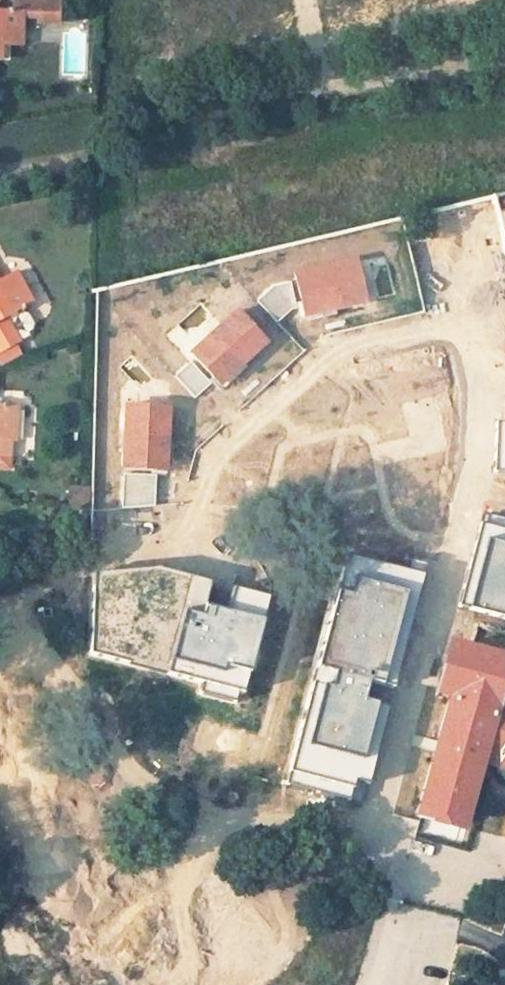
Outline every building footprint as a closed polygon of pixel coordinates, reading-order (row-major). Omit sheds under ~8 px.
[(18,46),(18,17),(37,17),(37,22),(57,22),(58,0),(12,0),(12,12),(0,12),(0,46),(18,46)] [(492,196),(502,240),(488,243),(488,245),(455,252),(463,285),(504,275),(504,193),(492,196)] [(17,340),(3,315),(29,301),(13,270),(0,277),(0,348),(17,340)] [(6,454),(7,437),(12,438),(13,401),(0,401),(0,454),(6,454)] [(503,516),(452,699),(423,694),(426,674),(361,663),(377,595),(324,581),(305,655),(266,648),(283,634),(287,611),(270,590),(239,585),(234,615),(224,621),(183,545),(124,578),(178,675),(134,700),(159,743),(234,698),(230,692),(244,684),(252,696),(259,697),(258,703),(298,709),(314,712),(322,713),(320,722),(337,724),(338,716),(418,728),(421,707),(449,711),(420,812),(459,824),(479,757),(504,764),(504,703),(496,700),(504,666),(504,662),(499,660),(504,638),(504,516),(503,516)] [(462,595),(474,599),(491,543),(471,537),(462,565),(429,555),(421,584),(434,588),(436,584),(462,592),(462,595)] [(314,712),(298,709),(294,733),(310,736),(314,712)]
